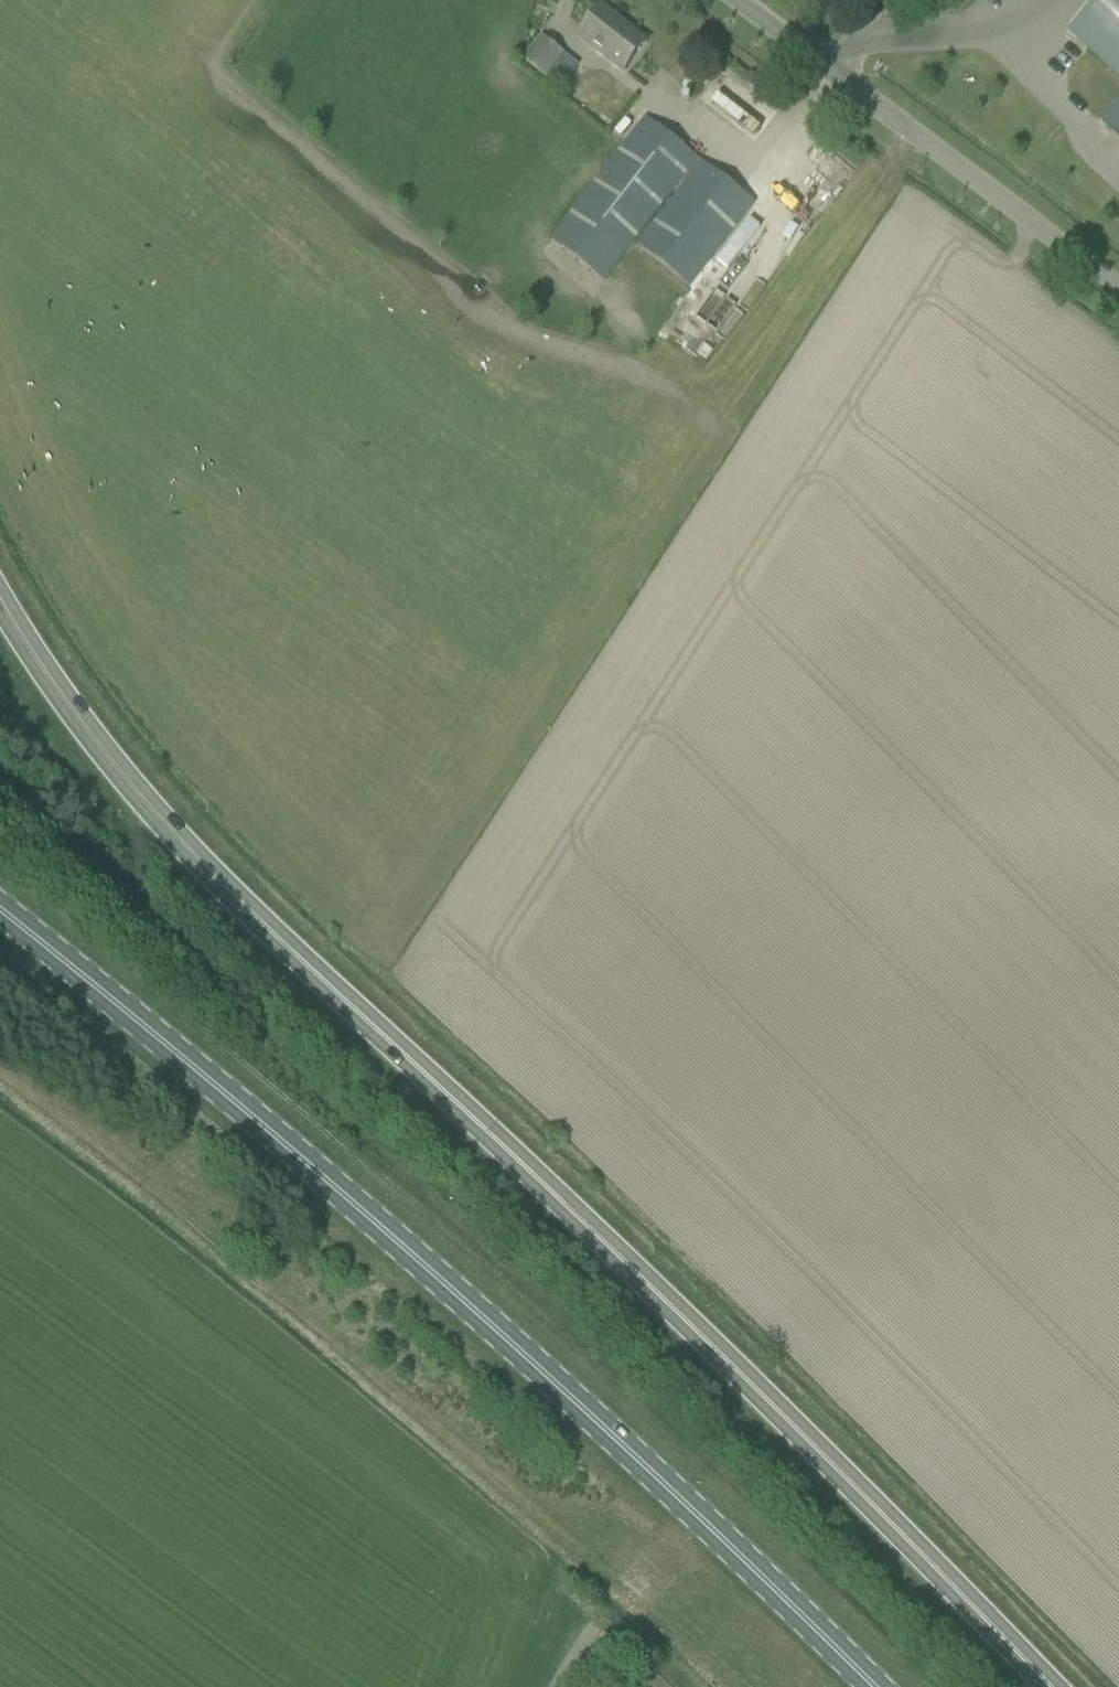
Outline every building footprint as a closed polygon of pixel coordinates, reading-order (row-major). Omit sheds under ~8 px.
[(1082,22),(1083,36),(1091,47),(1118,74),(1118,0),(1097,0),(1088,9),(1082,22)] [(622,74),(630,62),(643,45),(620,27),(623,24),(601,7),(588,25),(578,39),(622,74)] [(523,60),(547,79),(565,57),(541,38),(523,60)] [(1099,122),(1118,140),(1118,101),(1099,122)] [(603,282),(683,178),(696,160),(645,119),(630,138),(551,242),(603,282)] [(690,287),(739,222),(753,204),(701,164),(687,181),(638,247),(690,287)]
